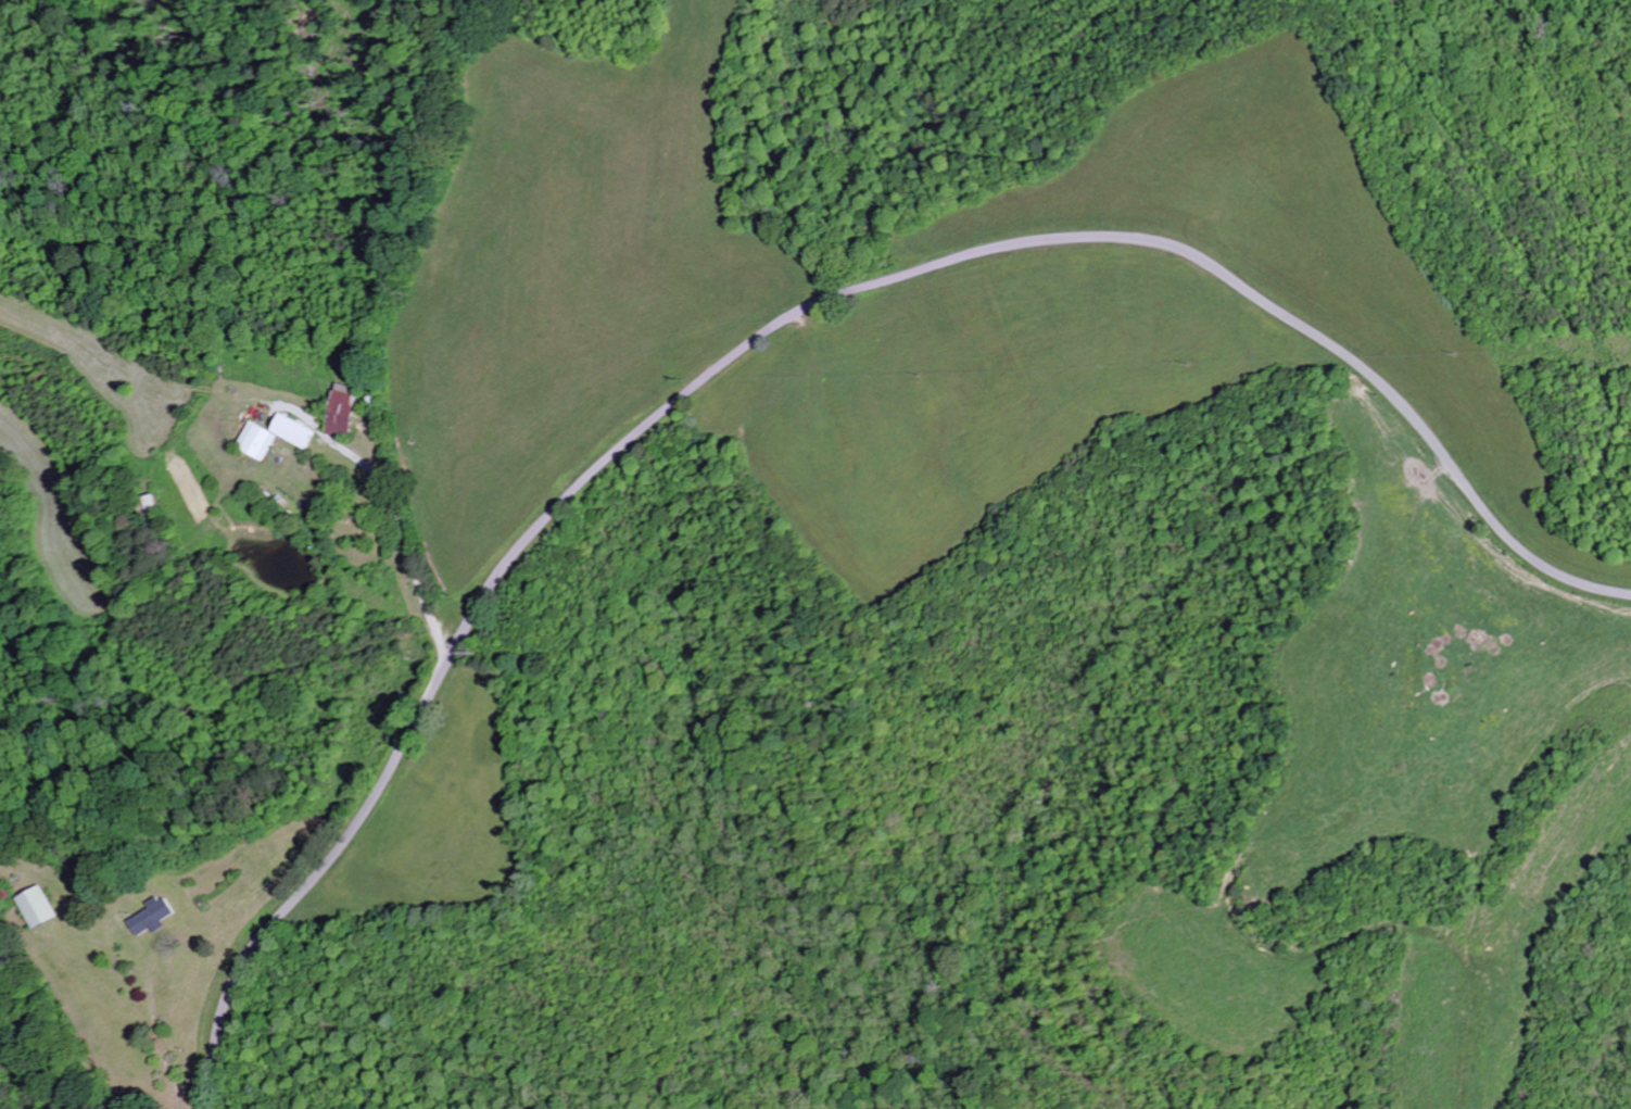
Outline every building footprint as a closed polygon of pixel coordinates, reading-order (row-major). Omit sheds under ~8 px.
[(356,389),(335,385),(326,435),(348,439),(356,389)] [(277,437),(307,453),(317,434),(279,415),(270,433),(250,423),(236,450),(263,464),(277,437)] [(13,896),(1,869),(0,870),(0,902),(13,896)] [(31,929),(56,919),(44,886),(18,895),(31,929)] [(127,922),(137,937),(149,929),(152,934),(164,927),(161,921),(171,915),(159,895),(145,904),(148,909),(127,922)]
